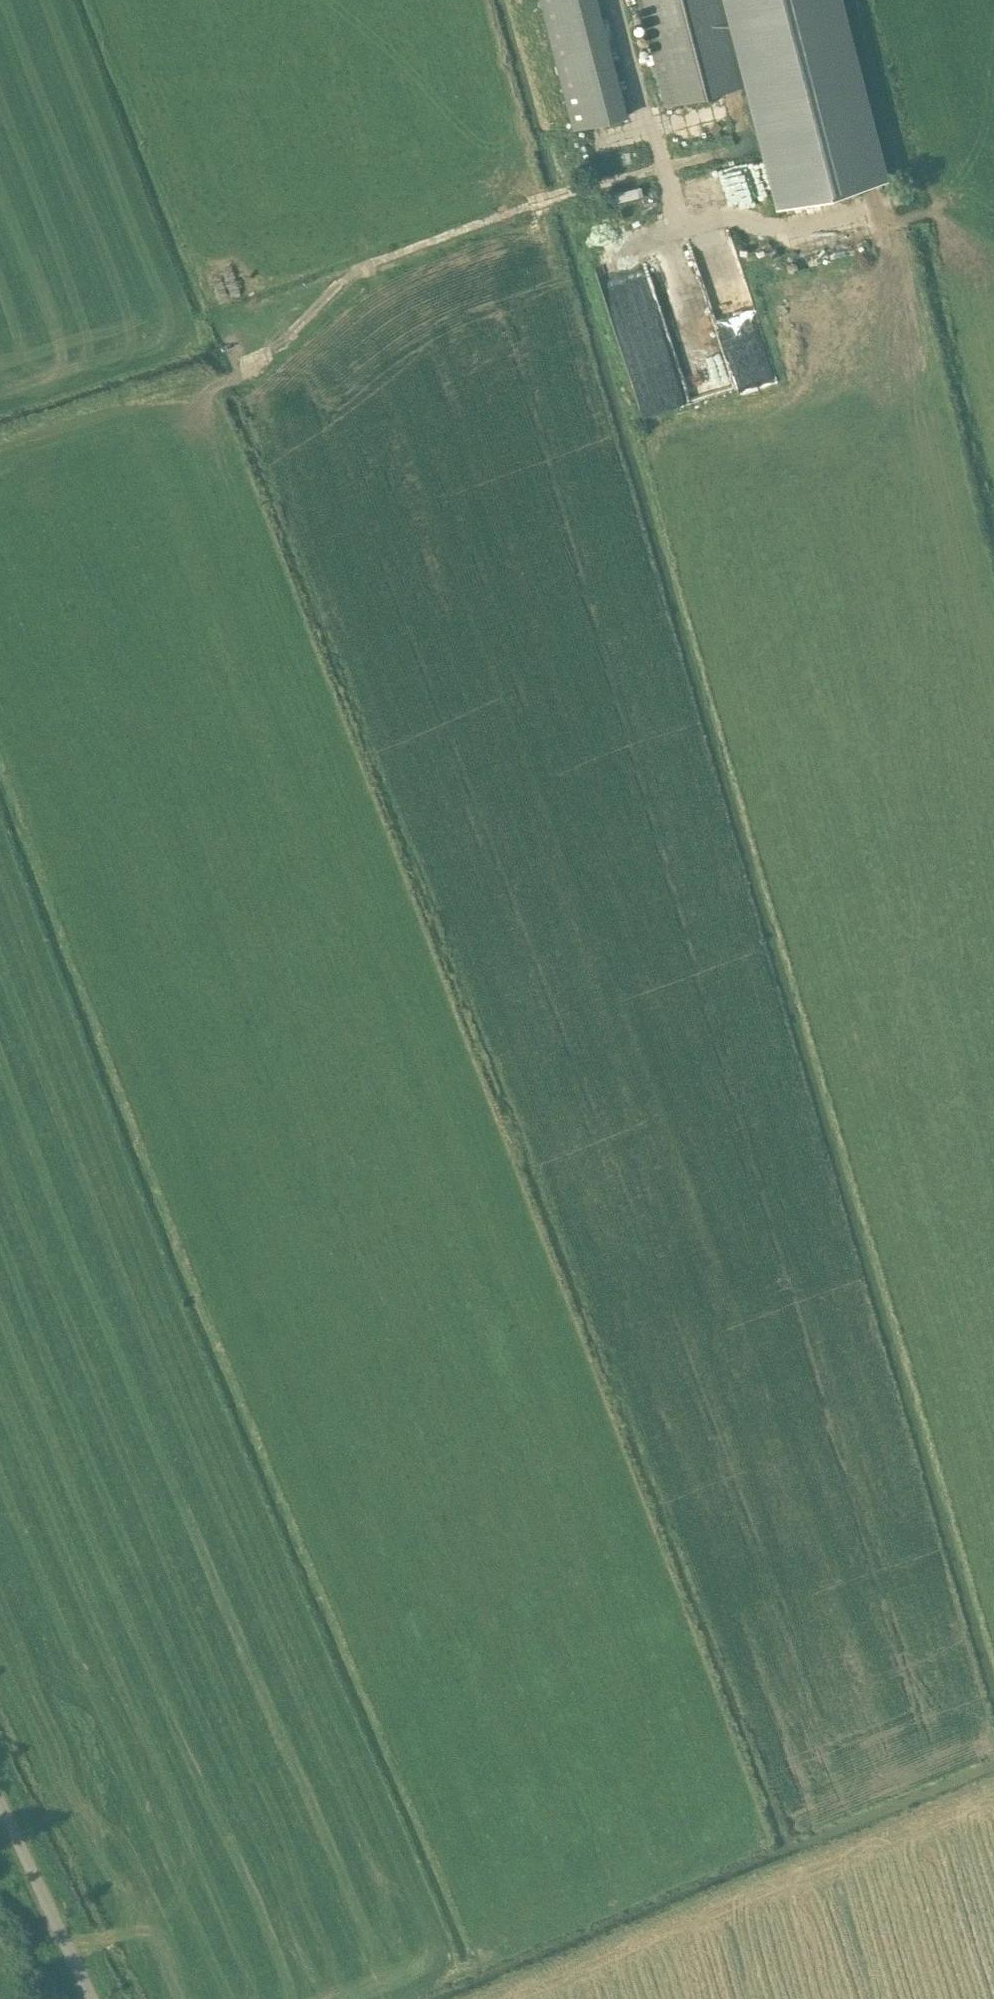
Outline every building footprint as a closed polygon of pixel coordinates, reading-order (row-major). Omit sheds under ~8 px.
[(600,0),(540,0),(573,129),(629,115),(600,0)] [(666,104),(750,82),(782,206),(886,179),(840,0),(640,0),(666,104)] [(760,163),(735,168),(743,207),(767,202),(760,163)] [(728,178),(717,179),(716,170),(687,173),(690,200),(730,195),(728,178)] [(723,349),(724,348),(689,245),(646,260),(693,399),(736,385),(723,349)]
